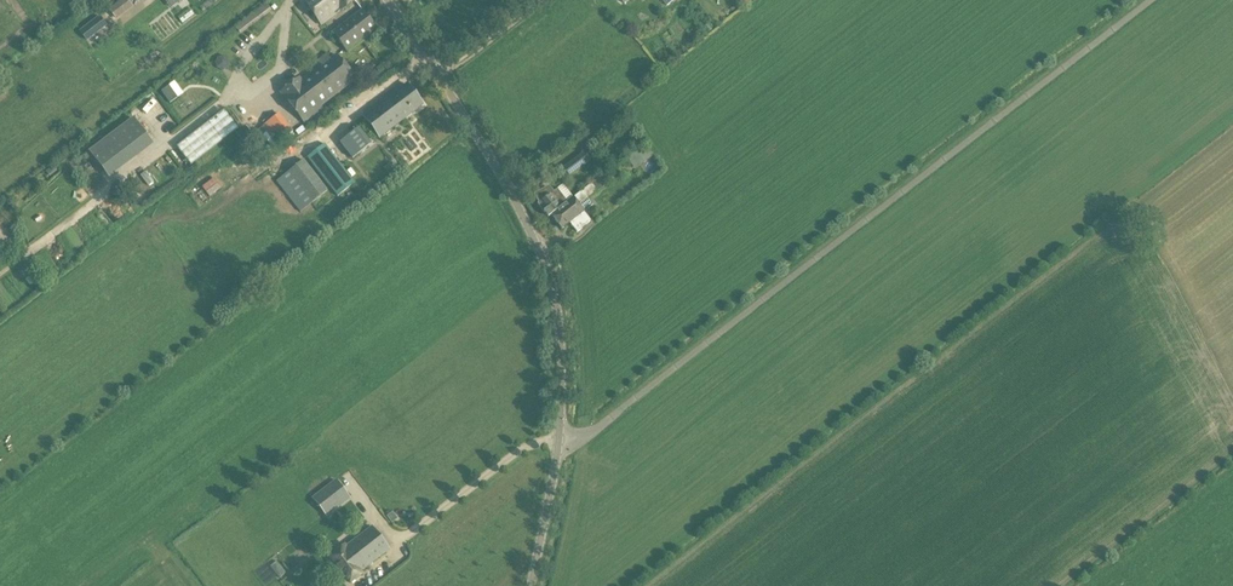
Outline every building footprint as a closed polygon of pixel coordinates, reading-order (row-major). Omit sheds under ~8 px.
[(132,5),(128,0),(121,0),(110,9),(116,18),(132,5)] [(355,1),(355,0),(304,0),(323,25),(342,9),(343,10),(355,1)] [(363,10),(336,30),(333,33),(347,51),(376,28),(363,10)] [(99,17),(80,32),(87,40),(106,25),(99,17)] [(337,56),(332,60),(327,53),(318,60),(323,66),(302,82),(299,79),(282,92),(305,122),(322,108),(321,106),(355,79),(337,56)] [(380,138),(383,135),(423,105),(407,84),(364,117),(380,138)] [(170,86),(162,92),(170,104),(178,98),(170,86)] [(278,142),(292,131),(279,113),(264,125),(278,142)] [(134,119),(90,152),(105,172),(150,139),(134,119)] [(353,158),(372,144),(359,127),(340,142),(353,158)] [(338,197),(355,183),(325,144),(308,157),(338,197)] [(634,168),(653,154),(645,144),(627,158),(634,168)] [(585,152),(559,172),(565,179),(590,160),(585,152)] [(328,191),(304,160),(277,182),(301,212),(328,191)] [(578,233),(592,221),(579,206),(598,191),(597,190),(604,185),(598,178),(591,183),(573,198),(568,202),(552,215),(562,229),(564,227),(570,222),(578,233)] [(573,198),(563,185),(552,193),(548,188),(535,195),(539,202),(538,204),(549,218),(552,215),(568,202),(573,198)] [(335,479),(312,497),(326,515),(349,497),(335,479)] [(390,550),(372,527),(346,546),(345,544),(329,557),(351,584),(363,574),(361,572),(390,550)] [(324,550),(330,546),(323,537),(318,541),(324,550)]
